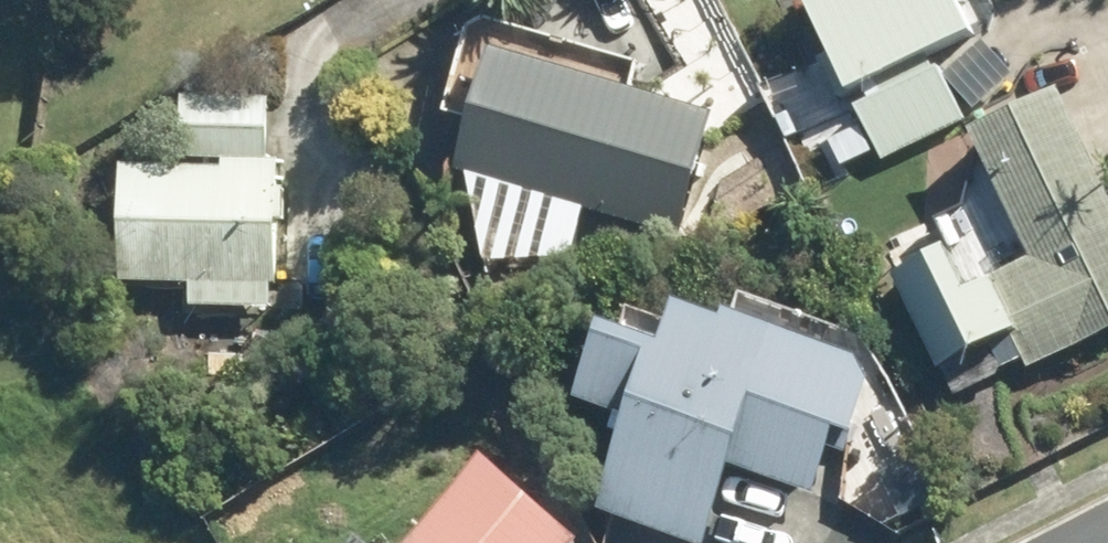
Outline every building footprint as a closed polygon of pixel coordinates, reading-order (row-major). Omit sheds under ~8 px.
[(859,106),(987,46),(966,2),(970,0),(833,0),(812,10),(859,106)] [(515,75),(487,179),(681,232),(709,129),(620,103),(625,82),(596,74),(589,96),(515,75)] [(975,126),(952,78),(866,121),(888,168),(975,126)] [(277,169),(279,106),(193,102),(191,166),(277,169)] [(982,296),(968,266),(909,293),(953,387),(1004,363),(1011,380),(1035,367),(1039,375),(1107,343),(1107,172),(1078,106),(986,146),(1044,266),(982,296)] [(852,174),(881,162),(869,135),(840,150),(852,174)] [(288,176),(130,172),(126,291),(200,290),(200,315),(280,318),(281,292),(287,292),(288,176)] [(622,518),(696,542),(717,542),(742,471),(826,499),(840,458),(858,463),(882,395),(869,369),(753,328),(749,337),(704,322),(689,366),(630,345),(629,345),(602,420),(652,437),(622,518)] [(444,542),(575,542),(506,477),(444,542)]
